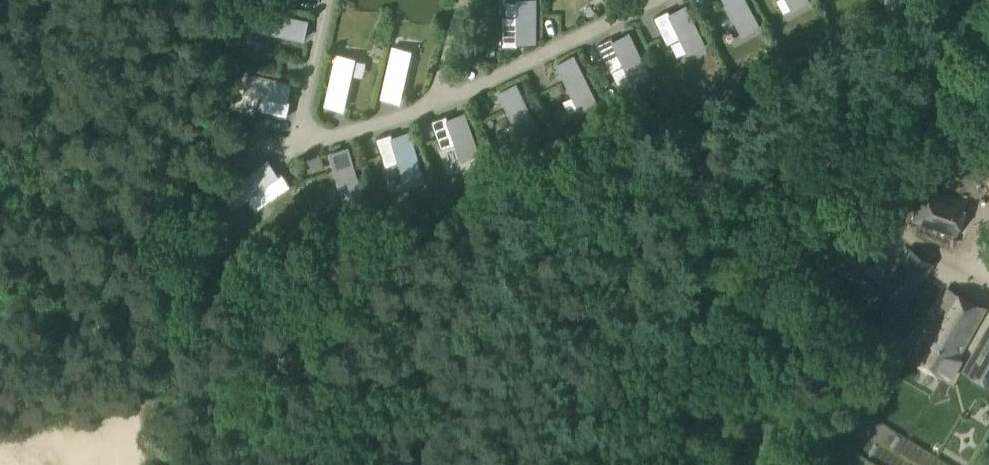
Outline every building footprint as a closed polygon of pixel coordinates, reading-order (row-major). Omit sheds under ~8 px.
[(502,47),(518,47),(518,44),(523,44),(536,44),(536,29),(536,15),(536,0),(518,0),(518,2),(518,16),(502,16),(502,32),(502,47)] [(611,9),(624,0),(605,0),(611,9)] [(725,1),(731,12),(737,23),(742,34),(759,26),(753,14),(747,3),(745,0),(724,0),(725,1)] [(889,10),(902,7),(900,0),(887,0),(889,10)] [(590,7),(583,12),(588,19),(594,15),(595,14),(592,9),(590,7)] [(667,11),(653,18),(660,32),(667,46),(681,39),(682,40),(689,53),(703,46),(705,45),(698,32),(692,19),(686,7),(669,15),(667,11)] [(259,10),(255,29),(265,31),(278,34),(291,37),(304,40),(304,39),(308,21),(295,18),(283,15),(270,12),(259,10)] [(639,83),(655,76),(638,39),(621,47),(620,43),(605,50),(618,77),(633,70),(639,83)] [(384,86),(381,99),(399,102),(399,103),(402,91),(404,80),(407,69),(404,68),(408,51),(393,47),(392,47),(389,60),(387,73),(384,86)] [(487,48),(486,57),(495,57),(495,49),(487,48)] [(328,93),(325,106),(343,110),(343,108),(345,98),(348,87),(350,77),(354,58),(336,54),(333,67),(330,80),(328,93)] [(575,57),(558,65),(563,76),(568,86),(581,112),(597,104),(592,92),(586,80),(580,68),(575,57)] [(251,75),(246,92),(248,92),(251,93),(253,93),(255,94),(257,94),(259,95),(261,95),(257,111),(268,114),(272,115),(287,118),(291,102),(287,101),(291,83),(278,80),(265,77),(263,76),(261,76),(258,75),(256,75),(253,74),(251,74),(251,75)] [(607,77),(600,81),(603,87),(610,84),(607,77)] [(517,85),(500,93),(505,103),(510,114),(522,139),(539,131),(533,119),(528,108),(522,96),(517,85)] [(446,113),(431,118),(441,147),(456,142),(460,156),(477,151),(465,112),(448,117),(446,113)] [(247,116),(245,124),(253,127),(255,118),(247,116)] [(399,162),(403,176),(420,171),(410,132),(392,137),(391,133),(376,137),(384,166),(399,162)] [(349,148),(331,153),(335,166),(338,179),(342,191),(346,204),(363,199),(360,186),(356,173),(352,161),(349,148)] [(267,162),(223,192),(234,207),(246,198),(255,211),(256,212),(290,188),(281,174),(277,177),(267,162)] [(922,187),(910,222),(956,237),(968,202),(922,187)] [(842,211),(825,240),(826,241),(867,265),(870,266),(877,255),(886,240),(881,237),(842,211)] [(826,241),(815,261),(857,285),(867,265),(826,241)] [(897,269),(882,291),(904,306),(925,274),(932,264),(910,249),(897,269)] [(947,288),(933,312),(944,319),(957,295),(947,288)] [(944,319),(918,363),(946,379),(985,310),(957,295),(944,319)] [(917,331),(903,355),(918,363),(944,319),(933,312),(920,334),(917,331)] [(964,371),(988,386),(988,327),(964,371)] [(934,448),(955,460),(968,437),(947,426),(934,448)]
